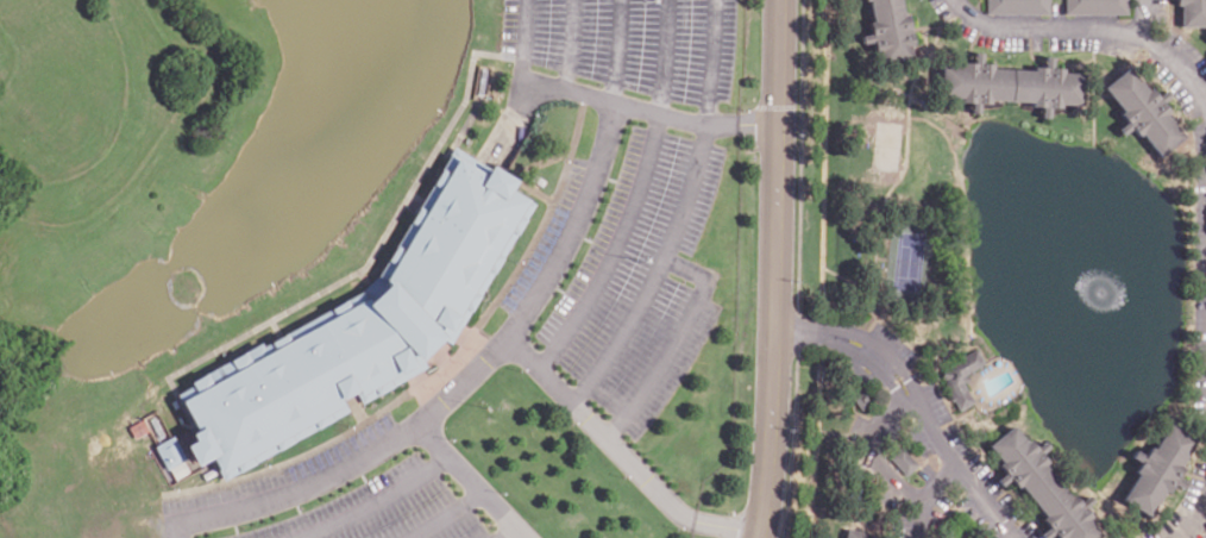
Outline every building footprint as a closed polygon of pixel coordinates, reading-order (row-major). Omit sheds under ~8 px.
[(912,56),(910,42),(915,40),(909,11),(906,12),(904,0),(871,0),(875,20),(872,20),(874,32),(863,35),(863,39),(877,37),(878,48),(881,48),(884,62),(912,56)] [(987,11),(1049,11),(1049,0),(987,0),(987,11)] [(1066,12),(1128,12),(1128,0),(1066,0),(1066,12)] [(1180,1),(1183,1),(1183,23),(1205,23),(1205,0),(1180,0),(1180,1)] [(976,49),(975,61),(965,60),(965,64),(943,63),(941,94),(963,95),(962,99),(973,100),(972,111),(979,111),(980,99),(991,100),(991,96),(1011,98),(1013,67),(993,67),(994,62),(984,61),(984,50),(976,49)] [(1047,54),(1047,64),(1036,64),(1036,69),(1013,67),(1011,98),(1034,100),(1032,104),(1043,104),(1043,114),(1050,115),(1051,104),(1061,104),(1061,99),(1082,100),(1083,71),(1064,70),(1064,65),(1054,65),(1054,54),(1047,54)] [(1131,64),(1106,85),(1126,108),(1123,111),(1130,119),(1120,126),(1125,131),(1133,124),(1139,132),(1143,130),(1163,152),(1185,134),(1167,111),(1170,108),(1163,100),(1172,93),(1168,87),(1160,94),(1152,85),(1149,87),(1131,64)] [(177,393),(199,430),(193,431),(196,439),(187,443),(197,463),(213,455),(225,476),(348,409),(341,396),(356,389),(363,400),(427,364),(422,357),(442,337),(451,342),(515,236),(534,201),(510,187),(514,179),(456,144),(432,183),(388,258),(377,274),(362,289),(263,345),(260,342),(189,380),(191,384),(177,393)] [(530,177),(541,184),(545,179),(534,173),(530,177)] [(980,364),(972,349),(965,354),(963,351),(957,355),(960,358),(950,363),(949,369),(944,368),(943,375),(947,376),(946,383),(956,404),(971,395),(963,380),(967,381),(968,374),(963,374),(968,371),(969,374),(974,371),(973,368),(980,364)] [(853,395),(862,408),(874,400),(865,387),(853,395)] [(130,425),(136,436),(149,428),(143,418),(130,425)] [(1124,496),(1150,513),(1167,488),(1169,489),(1175,480),(1185,486),(1187,481),(1177,475),(1183,467),(1180,463),(1196,438),(1172,421),(1155,446),(1151,444),(1145,452),(1137,448),(1133,455),(1143,461),(1137,470),(1141,471),(1124,496)] [(1101,536),(1098,537),(1067,537),(1066,537),(1064,537),(1062,537),(1056,530),(1048,537),(1044,531),(1051,525),(1044,517),(1048,513),(1023,482),(1019,484),(1013,477),(1004,484),(997,476),(1005,470),(999,462),(1003,459),(990,443),(1015,423),(1029,440),(1031,438),(1038,446),(1047,439),(1050,445),(1042,451),(1049,459),(1045,462),(1072,495),(1074,493),(1081,502),(1089,495),(1092,499),(1083,506),(1091,514),(1087,517),(1101,536)] [(156,444),(169,467),(187,456),(174,433),(156,444)] [(891,455),(907,473),(918,462),(903,444),(891,455)] [(202,473),(206,477),(215,473),(213,467),(202,473)] [(846,528),(844,537),(875,537),(876,532),(846,528)]
